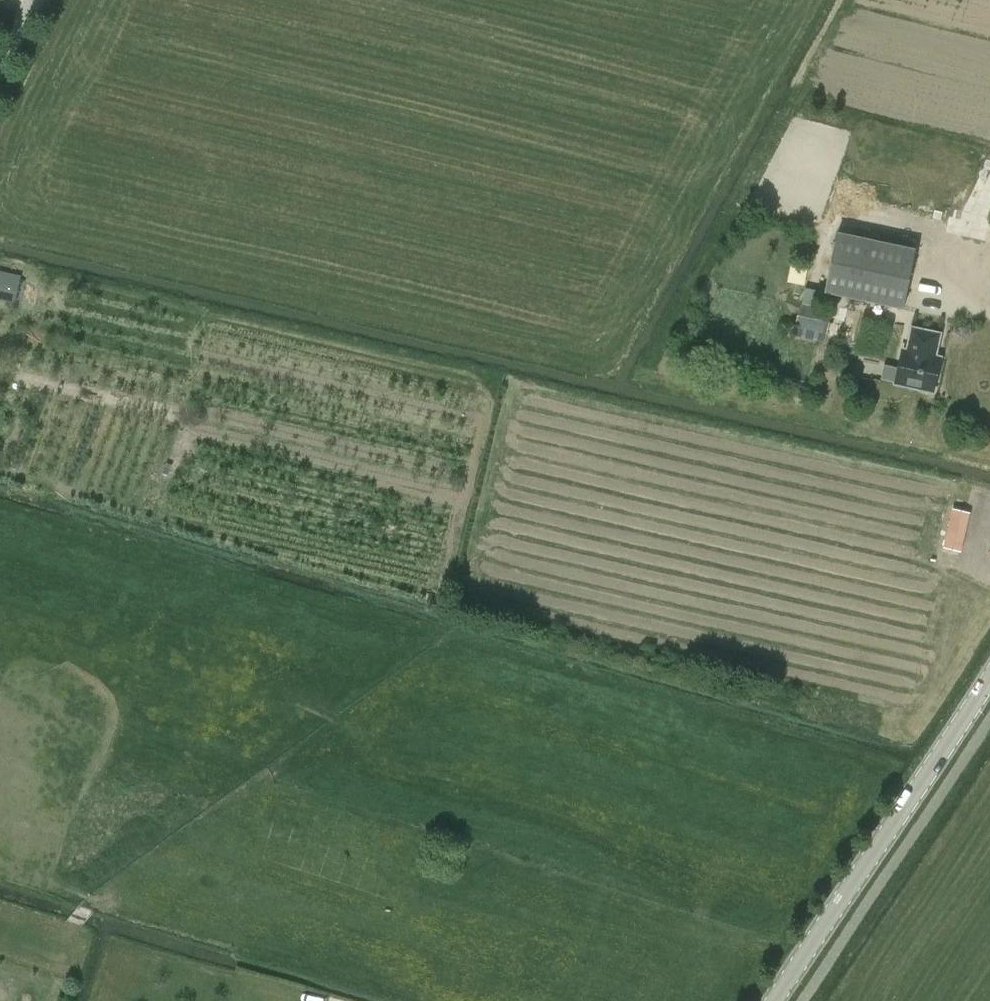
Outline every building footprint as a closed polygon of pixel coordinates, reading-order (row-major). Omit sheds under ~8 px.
[(916,249),(838,233),(825,294),(903,310),(916,249)] [(21,302),(26,273),(0,269),(0,298),(21,302)] [(827,334),(832,312),(800,304),(795,327),(827,334)] [(934,394),(943,356),(937,355),(942,333),(910,326),(905,348),(902,347),(893,385),(934,394)] [(940,545),(959,550),(969,511),(950,506),(940,545)]
